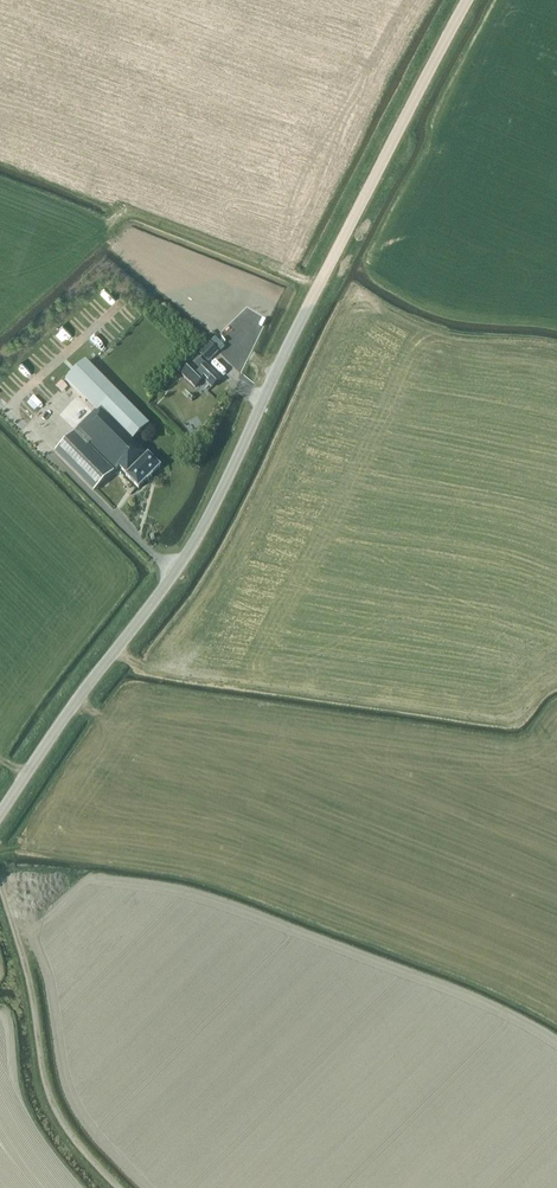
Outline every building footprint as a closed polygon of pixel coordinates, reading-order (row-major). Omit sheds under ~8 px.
[(200,354),(208,362),(219,352),(211,343),(200,354)] [(211,388),(220,380),(200,360),(193,366),(191,364),(181,375),(195,388),(203,380),(211,388)] [(149,426),(86,362),(65,382),(95,412),(75,433),(54,452),(93,491),(113,472),(112,471),(87,445),(89,444),(115,471),(119,467),(127,475),(126,476),(138,489),(146,481),(147,481),(152,476),(151,476),(160,468),(148,455),(146,456),(139,448),(142,445),(137,438),(149,426)] [(60,392),(66,386),(61,381),(55,387),(60,392)] [(191,433),(196,441),(205,437),(200,428),(191,433)]
